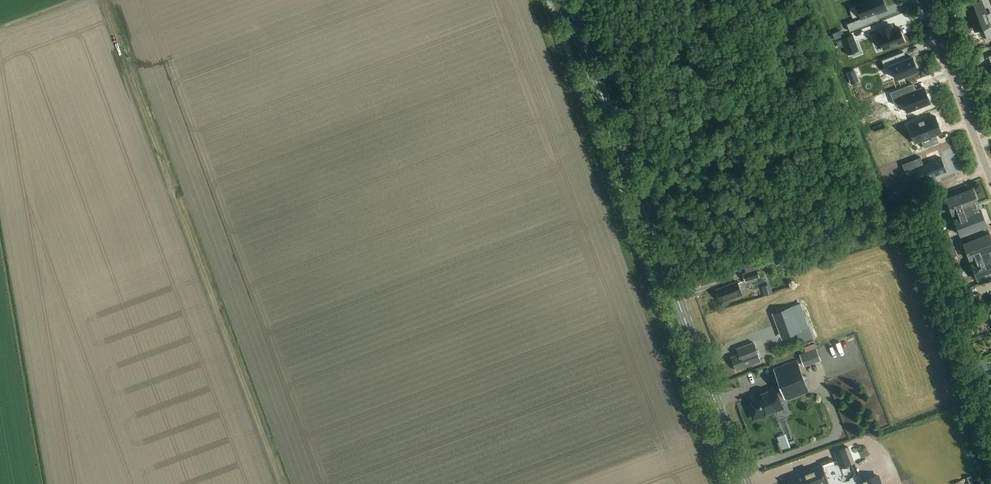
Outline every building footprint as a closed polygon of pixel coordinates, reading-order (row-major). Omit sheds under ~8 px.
[(877,13),(886,10),(882,0),(866,0),(857,4),(862,18),(847,24),(850,31),(870,23),(868,17),(877,13)] [(966,7),(975,30),(984,27),(985,30),(984,30),(987,40),(990,39),(990,23),(990,24),(986,14),(981,1),(966,7)] [(881,34),(878,35),(884,49),(904,41),(899,27),(894,29),(891,30),(890,26),(879,30),(881,34)] [(853,34),(842,38),(848,54),(859,50),(853,34)] [(900,53),(881,60),(884,68),(889,66),(895,81),(918,72),(912,57),(903,61),(900,53)] [(852,83),(858,81),(854,70),(847,72),(851,84),(852,83)] [(913,84),(890,93),(895,105),(903,102),(907,112),(930,104),(924,87),(916,90),(913,84)] [(918,123),(908,127),(915,143),(921,141),(924,148),(939,143),(936,135),(941,133),(935,116),(924,121),(923,120),(918,122),(918,123)] [(931,155),(912,161),(915,169),(926,165),(931,179),(956,170),(950,156),(933,162),(931,155)] [(947,200),(952,215),(958,213),(960,219),(955,221),(960,236),(987,226),(981,211),(979,211),(977,206),(979,205),(973,190),(947,200)] [(945,246),(952,243),(948,231),(940,234),(945,246)] [(977,263),(972,266),(978,280),(990,275),(990,236),(990,235),(964,245),(970,260),(975,258),(977,263)] [(952,243),(945,246),(950,258),(957,255),(952,243)] [(757,268),(743,273),(745,281),(760,277),(757,268)] [(737,282),(716,290),(721,303),(742,295),(737,282)] [(762,287),(765,296),(773,294),(770,285),(762,287)] [(792,306),(773,313),(782,339),(801,332),(810,328),(801,303),(792,306)] [(982,315),(972,318),(972,319),(974,325),(979,323),(986,320),(983,314),(982,315)] [(770,347),(767,334),(755,337),(758,350),(770,347)] [(736,349),(738,355),(731,357),(736,371),(760,362),(753,343),(736,349)] [(817,348),(800,355),(805,366),(822,360),(817,348)] [(797,362),(775,370),(780,386),(776,388),(776,387),(751,396),(754,406),(753,406),(750,411),(752,416),(757,418),(765,415),(767,412),(769,414),(773,412),(774,410),(773,409),(781,406),(782,404),(781,402),(787,400),(809,392),(797,362)] [(846,448),(835,452),(841,468),(851,464),(846,448)] [(833,453),(821,457),(827,474),(839,470),(833,453)] [(862,469),(867,483),(885,483),(877,464),(862,469)] [(784,481),(785,483),(825,483),(824,482),(826,482),(822,471),(820,472),(819,468),(784,481)]
